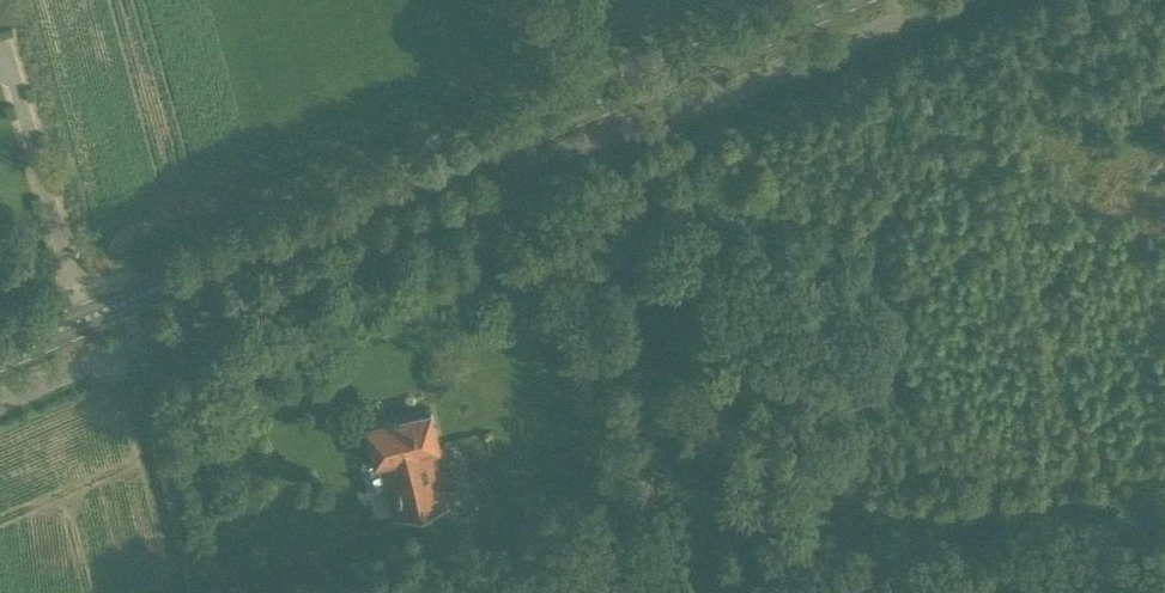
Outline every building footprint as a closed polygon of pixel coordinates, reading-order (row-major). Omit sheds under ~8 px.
[(434,448),(439,447),(430,410),(366,426),(374,463),(359,466),(365,490),(386,484),(387,488),(392,486),(399,519),(448,507),(434,448)]
